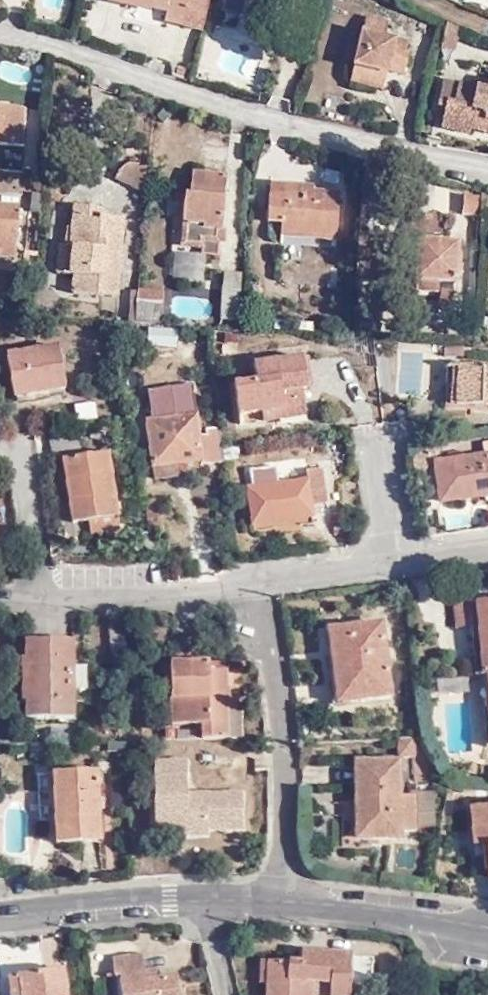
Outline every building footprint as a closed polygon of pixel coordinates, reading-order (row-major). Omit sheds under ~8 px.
[(202,31),(211,0),(107,0),(151,12),(152,8),(167,12),(165,21),(202,31)] [(222,12),(242,17),(246,0),(225,0),(222,12)] [(269,4),(253,0),(246,0),(242,17),(264,23),(269,4)] [(355,65),(387,73),(388,71),(404,75),(408,56),(404,55),(407,44),(385,39),(388,23),(367,18),(355,65)] [(442,48),(454,51),(459,31),(447,28),(442,48)] [(384,89),(387,73),(355,65),(351,82),(384,89)] [(454,103),(459,84),(445,80),(439,107),(446,109),(448,102),(454,103)] [(459,84),(454,103),(448,102),(446,109),(442,128),(470,135),(471,130),(487,134),(487,90),(459,84)] [(21,146),(24,109),(0,106),(0,144),(21,146)] [(143,195),(147,167),(140,165),(132,164),(127,165),(123,167),(119,171),(117,182),(143,195)] [(220,244),(221,230),(226,176),(193,173),(191,195),(186,194),(181,247),(201,248),(201,254),(219,256),(220,244)] [(314,186),(270,184),(267,222),(281,223),(280,236),(337,239),(340,193),(313,191),(314,186)] [(479,197),(464,195),(463,215),(478,217),(479,197)] [(90,219),(91,207),(74,205),(72,246),(65,246),(63,275),(74,275),(73,294),(118,297),(123,217),(100,215),(100,220),(90,219)] [(0,207),(0,258),(15,259),(19,208),(0,207)] [(100,207),(91,207),(90,219),(100,220),(100,215),(100,207)] [(416,281),(439,282),(457,282),(459,243),(433,242),(433,233),(443,233),(444,218),(434,218),(434,215),(419,215),(416,281)] [(63,275),(65,246),(57,246),(56,274),(63,275)] [(241,274),(224,272),(219,320),(237,322),(241,274)] [(438,291),(439,282),(416,281),(416,291),(438,291)] [(137,289),(134,322),(160,324),(163,291),(137,289)] [(455,293),(440,293),(439,311),(454,312),(455,293)] [(150,331),(149,346),(176,348),(177,333),(150,331)] [(16,396),(49,391),(67,388),(59,346),(6,356),(13,396),(16,396)] [(462,347),(444,346),(444,357),(462,359),(462,347)] [(285,410),(286,418),(307,416),(303,390),(307,389),(303,358),(253,365),(256,383),(234,386),(238,416),(285,410)] [(458,366),(447,365),(445,411),(487,413),(487,408),(456,407),(458,366)] [(458,366),(456,407),(487,408),(487,367),(458,366)] [(220,446),(218,429),(206,431),(206,437),(199,437),(192,386),(186,387),(185,376),(171,378),(176,418),(146,423),(155,482),(176,479),(174,463),(202,459),(203,464),(222,461),(220,446)] [(51,401),(49,391),(16,396),(18,406),(51,401)] [(77,419),(97,418),(96,403),(77,404),(77,419)] [(239,425),(286,418),(285,410),(238,416),(239,425)] [(87,522),(118,518),(119,518),(109,452),(62,458),(72,524),(87,522)] [(484,456),(435,463),(441,502),(476,496),(476,493),(487,491),(487,455),(484,456)] [(174,463),(176,479),(205,474),(203,464),(202,459),(174,463)] [(260,471),(262,486),(307,480),(307,472),(292,474),(291,467),(260,471)] [(307,480),(262,486),(247,488),(252,525),(312,517),(311,506),(327,504),(322,468),(306,470),(307,472),(307,480)] [(121,531),(118,518),(87,522),(89,535),(121,531)] [(482,675),(487,674),(487,600),(453,604),(456,630),(470,628),(478,628),(482,675)] [(382,623),(330,630),(338,703),(391,696),(382,623)] [(470,628),(475,676),(482,675),(478,628),(470,628)] [(73,640),(25,640),(26,664),(30,664),(30,699),(24,700),(24,719),(74,719),(74,703),(81,703),(81,689),(84,690),(84,672),(70,672),(70,662),(73,662),(73,640)] [(201,739),(228,738),(227,705),(219,705),(219,686),(226,686),(226,670),(208,670),(208,662),(170,663),(171,725),(201,724),(201,739)] [(227,705),(229,704),(229,686),(226,686),(219,686),(219,705),(227,705)] [(228,738),(238,738),(238,705),(229,704),(227,705),(228,738)] [(416,757),(415,740),(397,740),(397,752),(403,753),(403,757),(416,757)] [(189,759),(154,759),(157,837),(245,834),(244,790),(190,791),(189,759)] [(415,827),(415,795),(400,796),(399,761),(355,761),(357,839),(401,839),(401,832),(415,832),(415,827)] [(97,772),(53,774),(56,843),(101,841),(97,772)] [(414,792),(415,795),(415,827),(435,827),(434,792),(414,792)] [(487,856),(487,807),(470,808),(474,845),(487,844),(487,856)] [(487,857),(487,856),(487,844),(474,845),(475,858),(487,857)] [(269,961),(267,985),(267,994),(310,994),(311,983),(330,985),(330,994),(350,994),(353,955),(301,952),(300,963),(269,961)] [(144,972),(142,956),(113,959),(116,977),(120,976),(123,994),(178,994),(176,976),(158,978),(145,980),(144,972)] [(373,986),(373,957),(355,957),(355,986),(373,986)] [(267,985),(269,961),(261,960),(259,985),(267,985)] [(157,970),(144,972),(145,980),(158,978),(157,970)] [(18,976),(21,994),(67,994),(64,971),(18,976)] [(18,976),(9,977),(11,994),(21,994),(18,976)]
